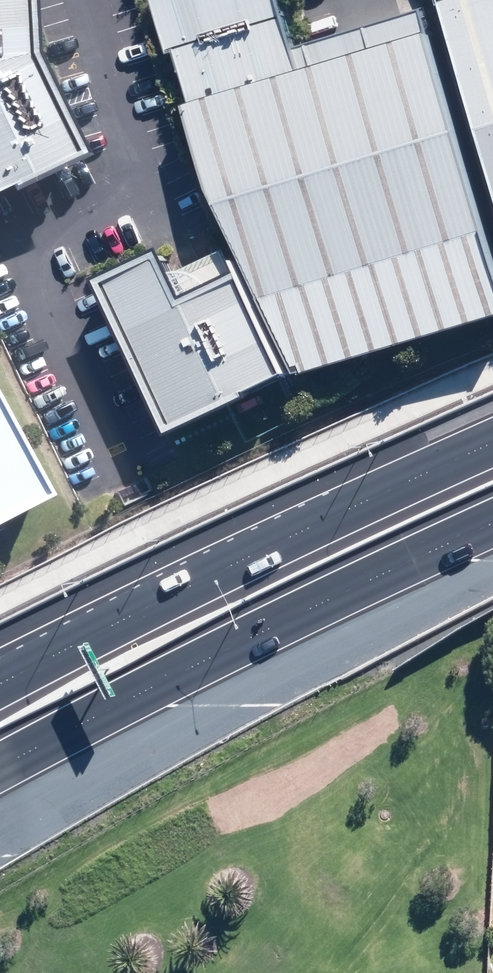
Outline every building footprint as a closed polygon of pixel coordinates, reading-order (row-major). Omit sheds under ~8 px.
[(71,157),(24,56),(19,0),(0,0),(0,189),(71,157)] [(429,13),(389,24),(352,34),(300,49),(286,0),(166,0),(159,1),(175,56),(185,54),(201,106),(190,109),(218,195),(305,378),(492,320),(492,230),(429,13)] [(492,157),(492,0),(446,0),(492,157)] [(104,284),(179,435),(297,378),(246,274),(190,301),(166,254),(104,284)] [(0,416),(0,522),(44,499),(0,416)]
